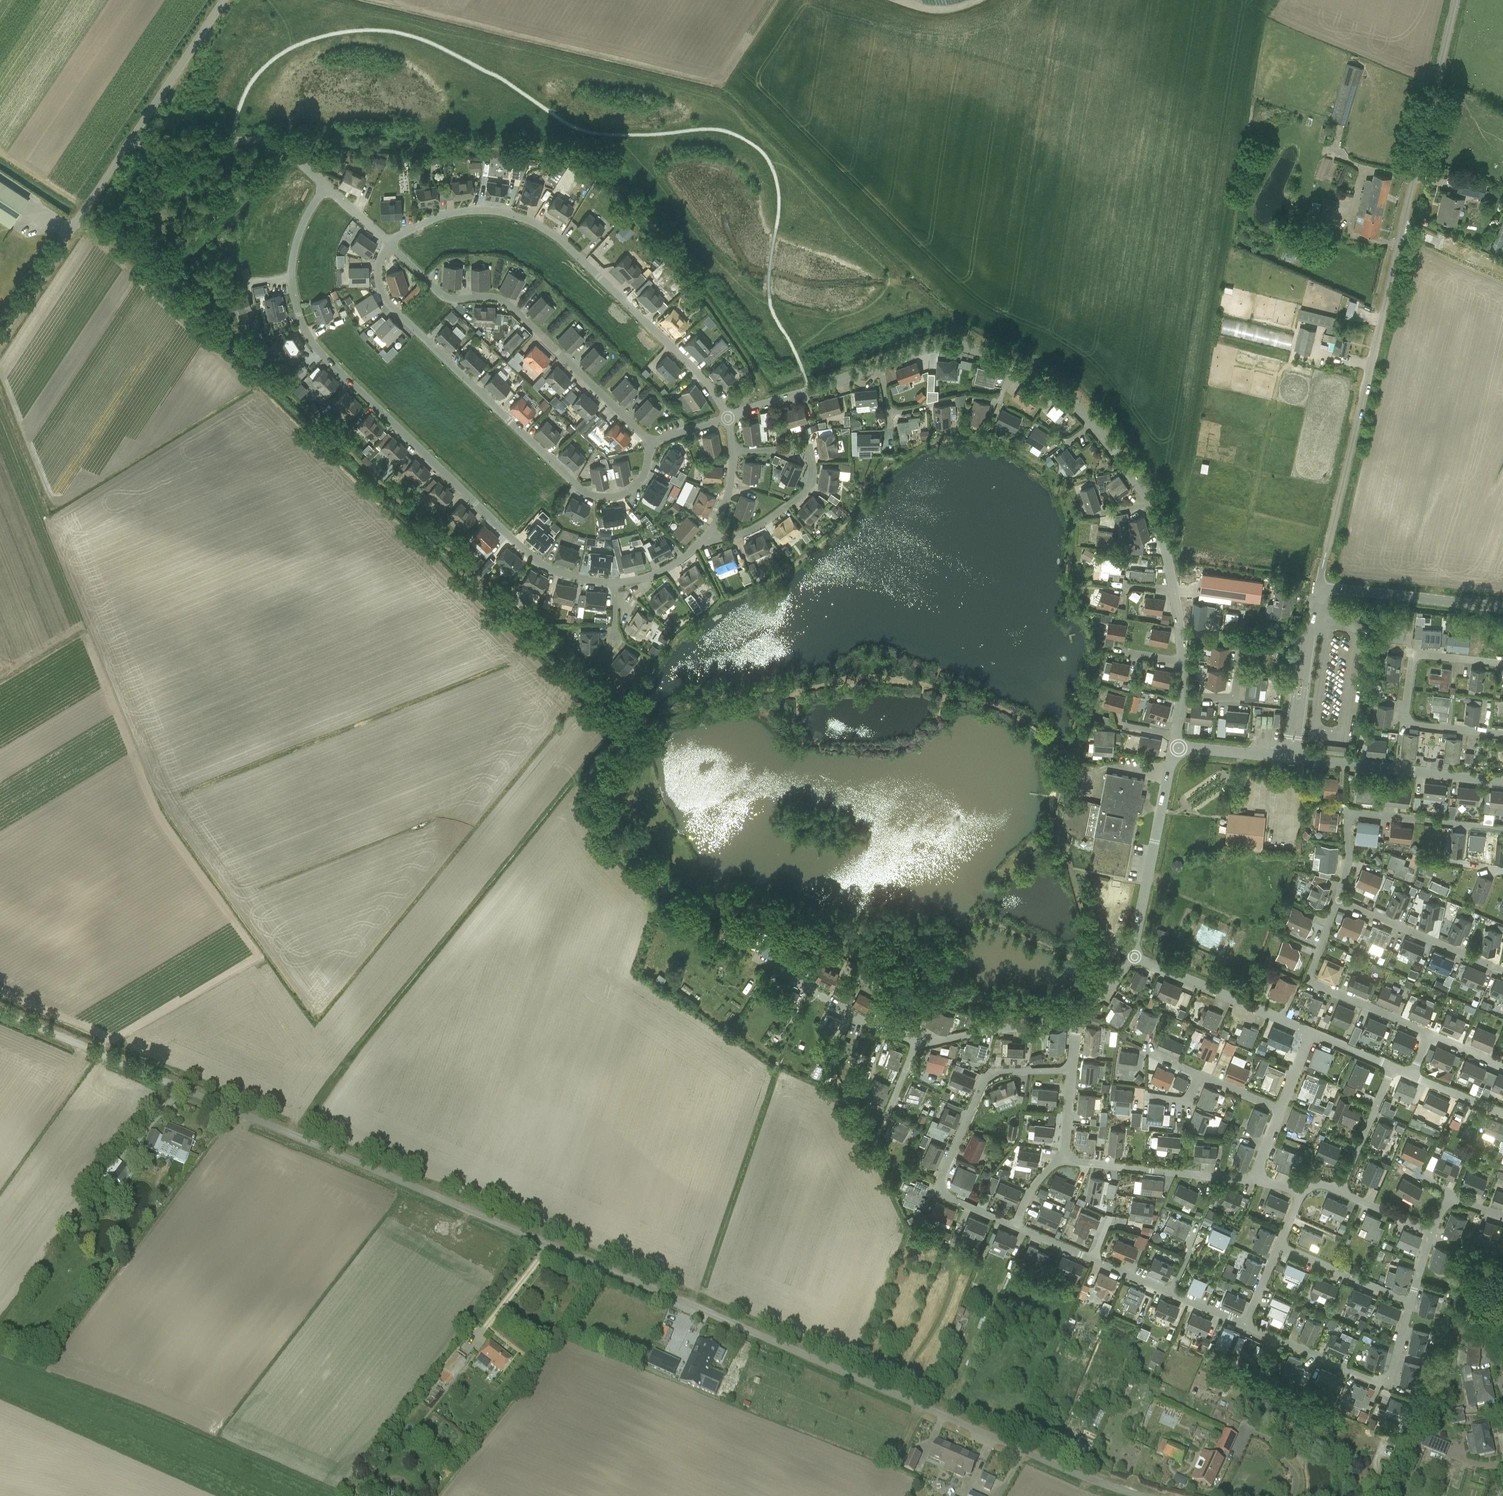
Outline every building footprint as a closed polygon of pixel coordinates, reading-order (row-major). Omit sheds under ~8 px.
[(1362,69),(1346,64),(1330,120),(1346,125),(1362,69)] [(379,160),(375,165),(382,169),(386,161),(380,157),(379,160)] [(432,161),(435,170),(443,167),(440,158),(432,161)] [(559,164),(548,179),(556,184),(566,169),(559,164)] [(520,169),(512,168),(511,177),(518,178),(520,169)] [(364,179),(346,170),(339,185),(347,189),(348,188),(351,189),(351,190),(358,193),(364,179)] [(570,170),(566,177),(572,181),(576,174),(570,170)] [(1391,178),(1381,176),(1374,174),(1373,180),(1366,179),(1354,232),(1367,235),(1377,237),(1391,178)] [(1457,192),(1482,197),(1481,200),(1487,201),(1490,191),(1485,190),(1487,182),(1461,176),(1457,192)] [(1,222),(10,227),(28,199),(20,193),(0,180),(0,221),(1,222)] [(473,196),(471,180),(451,183),(453,199),(462,198),(462,197),(465,196),(465,197),(473,196)] [(527,180),(520,199),(536,204),(538,196),(539,193),(540,194),(543,185),(527,180)] [(504,201),(507,185),(487,182),(485,198),(504,201)] [(596,183),(592,190),(597,193),(601,186),(596,183)] [(438,202),(436,186),(416,190),(419,206),(428,204),(428,203),(438,202)] [(1446,221),(1449,222),(1454,223),(1458,206),(1462,207),(1464,200),(1453,197),(1443,195),(1441,203),(1443,204),(1439,220),(1443,221),(1446,222),(1446,221)] [(564,221),(573,208),(556,196),(547,210),(554,215),(555,214),(558,216),(558,217),(564,221)] [(400,201),(380,202),(381,219),(390,218),(390,217),(394,217),(401,217),(400,201)] [(1323,201),(1319,225),(1331,228),(1336,204),(1323,201)] [(589,214),(578,227),(584,233),(585,232),(593,240),(604,228),(589,214)] [(1502,257),(1502,220),(1490,252),(1502,257)] [(626,225),(618,233),(625,239),(632,231),(626,225)] [(348,232),(345,240),(350,243),(354,234),(348,232)] [(350,247),(366,258),(376,244),(360,233),(350,247)] [(1293,236),(1283,255),(1290,259),(1292,259),(1293,260),(1302,240),(1293,236)] [(342,243),(338,249),(344,254),(348,248),(349,248),(342,243)] [(621,273),(628,281),(640,270),(627,256),(614,267),(620,274),(621,273)] [(443,286),(460,287),(461,267),(444,266),(443,286)] [(368,268),(348,268),(349,285),(368,285),(368,268)] [(472,288),(489,288),(488,268),(471,269),(472,288)] [(392,294),(408,289),(401,270),(386,275),(392,294)] [(515,297),(524,280),(509,272),(500,290),(515,297)] [(676,281),(670,286),(678,294),(683,289),(676,281)] [(422,289),(418,285),(412,291),(416,295),(422,289)] [(651,310),(663,299),(649,285),(637,297),(643,303),(644,302),(647,305),(646,305),(651,310)] [(255,296),(264,294),(263,286),(253,288),(255,296)] [(372,295),(355,305),(364,319),(381,309),(372,295)] [(281,296),(265,299),(269,319),(285,315),(281,296)] [(344,299),(347,304),(352,301),(349,296),(344,299)] [(528,310),(540,322),(553,308),(541,296),(528,310)] [(325,298),(310,304),(317,322),(333,317),(325,298)] [(482,308),(474,308),(473,323),(493,325),(494,308),(485,307),(485,309),(482,308)] [(661,321),(667,328),(668,327),(670,329),(670,330),(675,335),(686,324),(673,310),(661,321)] [(451,311),(446,316),(453,323),(458,318),(451,311)] [(1224,334),(1293,352),(1297,335),(1228,317),(1224,334)] [(389,318),(375,332),(388,343),(401,329),(389,318)] [(450,351),(461,340),(445,325),(435,336),(450,351)] [(558,340),(570,351),(584,337),(572,326),(558,340)] [(1304,328),(1298,352),(1310,354),(1315,331),(1304,328)] [(363,331),(360,335),(365,340),(369,336),(363,331)] [(523,338),(516,331),(503,345),(510,352),(523,338)] [(288,355),(298,355),(302,346),(293,333),(284,334),(280,342),(288,355)] [(1323,339),(1329,341),(1327,349),(1346,354),(1350,339),(1325,333),(1323,339)] [(698,360),(710,349),(697,334),(684,346),(690,352),(691,351),(694,354),(693,354),(698,360)] [(726,339),(721,343),(725,348),(730,344),(726,339)] [(261,345),(250,352),(255,357),(264,351),(265,351),(261,345)] [(524,357),(538,371),(541,368),(547,362),(549,359),(543,353),(542,354),(540,351),(535,346),(524,357)] [(580,361),(592,373),(606,359),(594,347),(580,361)] [(475,375),(485,364),(470,349),(459,360),(475,375)] [(386,352),(382,356),(387,361),(391,356),(386,352)] [(512,356),(507,361),(517,371),(522,366),(518,362),(512,356)] [(681,370),(667,356),(655,368),(670,382),(681,370)] [(938,361),(937,377),(957,378),(958,362),(938,361)] [(547,362),(541,368),(544,372),(549,366),(550,366),(547,362)] [(734,378),(722,363),(709,373),(715,380),(716,379),(718,382),(717,382),(722,388),(734,378)] [(901,383),(896,385),(898,391),(899,392),(911,387),(909,380),(921,376),(916,363),(896,370),(901,383)] [(557,366),(545,378),(547,380),(551,384),(556,389),(559,392),(570,381),(565,376),(562,373),(563,373),(557,366)] [(746,366),(738,369),(741,376),(749,372),(746,366)] [(985,368),(983,368),(978,367),(978,368),(974,382),(994,387),(997,371),(987,369),(987,370),(984,369),(985,368)] [(326,395),(331,390),(338,383),(331,377),(330,377),(328,375),(323,370),(316,377),(312,381),(326,395)] [(485,384),(499,398),(510,387),(496,373),(485,384)] [(542,375),(532,385),(537,390),(547,380),(545,378),(542,375)] [(520,376),(517,379),(522,384),(525,381),(520,376)] [(624,403),(638,389),(625,378),(612,392),(624,403)] [(694,384),(681,393),(693,410),(706,400),(694,384)] [(896,385),(890,387),(892,393),(898,391),(896,385)] [(663,388),(659,392),(663,396),(667,393),(663,388)] [(856,406),(878,404),(876,390),(855,392),(856,406)] [(934,390),(927,390),(927,401),(937,399),(937,390),(934,390)] [(349,417),(354,413),(361,405),(354,399),(353,400),(351,398),(351,397),(346,392),(339,399),(335,403),(349,417)] [(583,393),(572,404),(584,417),(574,427),(580,433),(590,422),(586,418),(598,406),(591,400),(590,401),(588,399),(588,398),(583,393)] [(966,394),(956,396),(956,401),(957,401),(958,405),(964,405),(966,394)] [(555,396),(550,401),(555,405),(558,402),(559,400),(555,396)] [(565,396),(560,402),(565,407),(570,401),(565,396)] [(524,422),(535,411),(521,397),(509,408),(524,422)] [(823,417),(841,412),(837,397),(819,402),(823,417)] [(648,399),(634,413),(646,425),(660,411),(648,399)] [(543,400),(538,406),(544,411),(549,406),(543,400)] [(989,404),(975,400),(969,421),(983,425),(989,404)] [(314,402),(308,408),(314,414),(320,408),(314,402)] [(560,402),(555,407),(561,412),(566,407),(565,407),(560,402)] [(1056,423),(1065,411),(1054,402),(1045,414),(1056,423)] [(956,413),(956,405),(934,406),(934,426),(951,425),(950,413),(956,413)] [(785,412),(789,427),(808,421),(803,407),(785,412)] [(996,422),(1015,432),(1021,419),(1002,410),(996,422)] [(372,440),(377,435),(382,429),(384,428),(377,421),(376,422),(374,420),(369,414),(362,421),(358,426),(372,440)] [(590,422),(580,433),(584,437),(597,425),(599,428),(605,422),(599,416),(595,420),(594,418),(590,422)] [(908,421),(897,422),(900,442),(907,441),(906,433),(910,433),(912,432),(912,428),(919,427),(918,422),(921,421),(920,416),(908,418),(908,421)] [(549,447),(560,435),(546,421),(535,433),(549,447)] [(1051,436),(1037,427),(1038,424),(1034,421),(1030,428),(1033,430),(1026,440),(1043,450),(1051,436)] [(743,424),(746,443),(761,441),(759,422),(743,424)] [(604,436),(618,450),(630,438),(623,431),(622,432),(620,430),(620,429),(615,424),(604,436)] [(570,425),(566,429),(570,433),(574,429),(570,425)] [(382,429),(377,435),(380,438),(386,433),(382,429)] [(928,430),(920,431),(921,439),(929,438),(928,430)] [(773,439),(781,439),(782,431),(773,431),(773,439)] [(706,455),(720,452),(716,434),(702,437),(706,455)] [(821,457),(837,453),(833,434),(818,437),(820,448),(819,448),(821,457)] [(881,434),(858,435),(858,438),(858,448),(881,448),(881,434)] [(395,462),(400,457),(407,450),(400,444),(399,445),(397,442),(392,437),(381,448),(395,462)] [(558,456),(565,462),(566,461),(568,463),(568,464),(573,469),(584,457),(570,444),(558,456)] [(666,456),(665,459),(664,458),(659,466),(674,474),(684,456),(670,449),(666,455),(666,456)] [(1069,474),(1079,467),(1085,463),(1080,456),(1075,460),(1066,449),(1056,456),(1069,474)] [(365,455),(361,460),(368,467),(372,462),(365,455)] [(775,455),(772,462),(777,465),(780,457),(775,455)] [(1049,455),(1043,459),(1049,466),(1054,462),(1049,455)] [(415,459),(404,471),(418,485),(423,480),(430,473),(423,466),(422,467),(420,465),(415,459)] [(614,467),(609,468),(611,478),(616,477),(617,483),(628,480),(627,474),(630,474),(626,460),(613,463),(614,467)] [(802,467),(788,461),(781,478),(795,485),(802,467)] [(759,464),(745,462),(743,480),(758,482),(759,464)] [(606,479),(611,478),(609,468),(604,469),(603,466),(589,469),(593,482),(596,482),(597,487),(608,485),(606,479)] [(720,482),(721,468),(703,466),(702,481),(720,482)] [(836,490),(839,470),(823,468),(821,479),(820,488),(836,490)] [(397,469),(392,474),(397,478),(401,473),(397,469)] [(680,471),(676,477),(682,480),(686,474),(680,471)] [(1105,483),(1103,475),(1096,477),(1098,484),(1099,487),(1104,486),(1104,483),(1105,483)] [(1106,484),(1114,496),(1117,500),(1129,491),(1126,487),(1118,476),(1106,484)] [(648,488),(643,496),(658,504),(667,486),(654,479),(650,485),(649,488),(648,488)] [(441,507),(446,502),(453,495),(446,489),(445,489),(443,487),(438,482),(431,489),(427,493),(441,507)] [(674,485),(669,494),(675,497),(680,488),(674,485)] [(1081,491),(1088,512),(1100,508),(1093,486),(1081,491)] [(688,494),(681,490),(676,500),(683,504),(688,494)] [(421,491),(414,498),(419,502),(426,495),(425,494),(421,491)] [(716,498),(701,491),(692,509),(706,516),(710,509),(709,509),(711,506),(712,506),(716,498)] [(831,493),(828,498),(836,504),(839,499),(831,493)] [(734,514),(748,519),(755,501),(740,496),(734,514)] [(825,508),(813,496),(807,503),(799,511),(811,522),(825,508)] [(571,498),(564,512),(582,521),(590,507),(581,502),(581,503),(578,502),(578,501),(571,498)] [(674,502),(670,507),(672,509),(675,512),(676,512),(680,508),(674,502)] [(464,529),(468,524),(475,517),(469,511),(468,511),(465,509),(466,509),(460,504),(449,515),(464,529)] [(834,505),(828,511),(835,518),(842,511),(834,505)] [(601,509),(604,526),(624,522),(621,507),(614,508),(610,509),(610,508),(601,509)] [(542,512),(537,517),(543,523),(544,522),(548,518),(542,512)] [(685,542),(699,527),(687,517),(673,532),(685,542)] [(783,523),(774,529),(783,542),(800,530),(790,517),(783,522),(783,523)] [(1143,517),(1129,521),(1135,542),(1150,538),(1143,517)] [(648,519),(643,523),(647,527),(651,523),(648,519)] [(442,520),(435,522),(437,528),(444,526),(442,520)] [(808,523),(804,527),(811,533),(813,531),(813,527),(808,523)] [(542,550),(552,538),(537,525),(526,538),(533,544),(534,543),(537,545),(536,545),(542,550)] [(487,551),(491,546),(498,539),(492,533),(491,534),(488,531),(489,531),(483,526),(476,533),(472,537),(487,551)] [(1098,531),(1096,544),(1111,546),(1113,533),(1098,531)] [(770,550),(767,544),(763,535),(754,539),(755,540),(752,542),(752,541),(745,544),(751,559),(770,550)] [(586,538),(585,545),(594,546),(596,539),(586,538)] [(621,556),(616,538),(611,540),(613,548),(614,556),(615,557),(621,556)] [(664,538),(647,547),(655,561),(672,553),(664,538)] [(604,539),(604,547),(613,548),(611,540),(611,539),(604,539)] [(1125,542),(1124,553),(1142,555),(1144,545),(1125,542)] [(578,551),(559,545),(554,561),(563,564),(563,563),(566,564),(574,566),(578,551)] [(786,546),(781,550),(786,556),(791,553),(786,546)] [(507,548),(500,555),(496,560),(510,573),(522,561),(516,556),(515,557),(512,554),(507,548)] [(737,564),(735,558),(731,549),(723,552),(723,553),(720,554),(713,557),(716,566),(718,571),(737,564)] [(1087,549),(1082,557),(1090,561),(1094,554),(1094,553),(1087,549)] [(640,551),(621,556),(624,571),(644,567),(640,551)] [(591,553),(589,570),(598,571),(598,569),(602,570),(609,571),(611,555),(591,553)] [(1102,571),(1109,572),(1109,576),(1113,576),(1113,580),(1118,580),(1119,573),(1120,573),(1122,558),(1104,556),(1102,571)] [(471,558),(467,562),(475,570),(479,566),(475,563),(471,558)] [(490,558),(478,570),(482,574),(486,570),(487,572),(491,568),(490,566),(494,562),(490,558)] [(754,563),(748,565),(752,574),(758,572),(754,563)] [(705,579),(701,574),(695,566),(688,571),(688,572),(686,574),(685,574),(679,578),(685,586),(688,591),(705,579)] [(746,567),(739,570),(742,579),(750,576),(746,567)] [(539,593),(543,588),(548,579),(540,574),(539,575),(537,574),(537,573),(530,569),(525,578),(522,583),(539,593)] [(1130,578),(1154,581),(1154,572),(1130,570),(1130,578)] [(1200,593),(1209,594),(1260,602),(1263,582),(1202,573),(1200,593)] [(518,582),(514,588),(519,591),(523,585),(518,582)] [(564,585),(557,583),(553,600),(572,605),(577,587),(564,584),(564,585)] [(676,600),(671,595),(665,587),(658,593),(659,594),(656,596),(650,600),(656,608),(660,613),(676,600)] [(593,592),(586,591),(584,607),(604,609),(606,593),(597,592),(597,593),(593,592)] [(1098,605),(1104,608),(1105,607),(1114,610),(1119,597),(1103,591),(1098,605)] [(1133,591),(1129,598),(1132,600),(1137,593),(1133,591)] [(1280,617),(1281,613),(1290,614),(1291,601),(1293,601),(1294,594),(1275,591),(1274,604),(1270,603),(1268,604),(1267,605),(1266,606),(1265,615),(1265,616),(1266,617),(1267,618),(1277,619),(1278,619),(1280,618),(1280,617)] [(510,594),(507,600),(512,603),(516,597),(510,594)] [(1161,614),(1164,600),(1146,598),(1144,612),(1151,613),(1161,614)] [(1209,604),(1187,608),(1191,629),(1206,627),(1204,617),(1211,616),(1209,604)] [(697,605),(693,608),(697,614),(701,611),(697,605)] [(628,629),(636,634),(641,638),(652,621),(646,617),(638,612),(633,619),(634,620),(632,623),(628,629)] [(1226,612),(1224,624),(1226,624),(1236,625),(1237,626),(1238,614),(1226,612)] [(1112,646),(1113,639),(1114,638),(1124,640),(1126,626),(1111,623),(1112,615),(1101,614),(1100,621),(1109,623),(1106,638),(1105,644),(1112,646)] [(1162,615),(1161,623),(1168,624),(1170,616),(1162,615)] [(1409,622),(1395,620),(1395,626),(1390,626),(1388,641),(1403,643),(1405,629),(1408,629),(1409,622)] [(1169,632),(1152,629),(1149,643),(1156,645),(1157,644),(1167,646),(1169,632)] [(1440,647),(1441,631),(1422,629),(1421,645),(1440,647)] [(596,641),(597,641),(597,631),(580,632),(580,652),(596,652),(596,644),(596,641)] [(1468,639),(1448,637),(1447,649),(1467,651),(1468,639)] [(1275,659),(1278,644),(1263,642),(1261,656),(1275,659)] [(652,645),(648,651),(655,656),(660,650),(652,645)] [(1208,663),(1228,665),(1230,649),(1210,647),(1212,647),(1211,656),(1209,656),(1208,663)] [(625,674),(638,659),(626,649),(621,654),(621,655),(619,657),(618,657),(612,664),(625,674)] [(1402,656),(1388,655),(1385,677),(1399,679),(1402,656)] [(1113,661),(1112,663),(1106,661),(1103,672),(1110,673),(1109,676),(1116,678),(1116,677),(1126,679),(1130,666),(1113,661)] [(1158,685),(1159,685),(1169,687),(1172,673),(1155,669),(1151,684),(1158,685)] [(1450,670),(1442,669),(1441,674),(1431,673),(1429,681),(1440,683),(1439,689),(1447,690),(1450,670)] [(1485,671),(1471,669),(1468,687),(1469,687),(1468,693),(1475,694),(1475,688),(1482,689),(1485,671)] [(1225,690),(1227,673),(1207,671),(1207,672),(1209,672),(1208,681),(1206,680),(1205,687),(1225,690)] [(1261,678),(1247,676),(1244,698),(1258,700),(1261,678)] [(1280,677),(1274,681),(1278,686),(1284,682),(1280,677)] [(1133,689),(1130,702),(1137,704),(1141,691),(1133,689)] [(1111,709),(1111,708),(1121,711),(1125,698),(1108,693),(1104,707),(1111,709)] [(1446,720),(1447,712),(1448,703),(1449,698),(1434,696),(1432,710),(1440,711),(1439,719),(1446,720)] [(1464,722),(1478,723),(1480,705),(1481,700),(1474,699),(1474,705),(1466,704),(1464,722)] [(1146,710),(1143,719),(1151,721),(1155,723),(1156,718),(1166,721),(1170,708),(1153,703),(1150,711),(1146,710)] [(1186,716),(1185,726),(1186,726),(1185,731),(1191,732),(1192,726),(1193,727),(1193,722),(1209,724),(1211,708),(1192,705),(1191,717),(1186,716)] [(1393,707),(1378,705),(1375,723),(1390,725),(1393,707)] [(1226,710),(1225,724),(1246,726),(1247,712),(1226,710)] [(1104,716),(1102,723),(1108,725),(1110,718),(1104,716)] [(1274,716),(1258,716),(1258,729),(1275,728),(1274,716)] [(1097,732),(1095,752),(1111,753),(1113,733),(1097,732)] [(1403,734),(1401,756),(1415,757),(1415,755),(1416,747),(1418,735),(1417,735),(1409,734),(1403,734)] [(1161,740),(1140,736),(1137,750),(1158,754),(1161,740)] [(1444,758),(1444,761),(1458,762),(1461,740),(1455,739),(1446,739),(1445,750),(1444,758)] [(1386,742),(1368,740),(1367,754),(1384,756),(1386,742)] [(1351,756),(1351,747),(1325,746),(1325,755),(1351,756)] [(1465,753),(1464,762),(1472,763),(1473,753),(1465,753)] [(1142,812),(1140,811),(1140,809),(1140,807),(1140,804),(1141,802),(1141,800),(1142,798),(1143,796),(1145,797),(1145,796),(1141,795),(1144,779),(1112,773),(1106,772),(1101,804),(1094,835),(1116,839),(1126,841),(1132,810),(1142,812)] [(1337,788),(1338,780),(1321,778),(1320,787),(1325,787),(1324,796),(1335,797),(1336,788),(1337,788)] [(1373,803),(1375,786),(1355,783),(1354,790),(1357,791),(1355,801),(1373,803)] [(1446,786),(1425,783),(1423,797),(1444,800),(1446,786)] [(1456,802),(1478,804),(1479,795),(1478,795),(1479,789),(1458,787),(1456,802)] [(1410,794),(1387,791),(1386,804),(1408,807),(1410,794)] [(1489,814),(1502,816),(1502,792),(1491,791),(1490,806),(1489,814)] [(1254,815),(1227,812),(1224,848),(1262,852),(1265,816),(1263,816),(1263,813),(1255,812),(1254,815)] [(1335,829),(1336,823),(1339,823),(1340,815),(1337,814),(1327,812),(1321,812),(1315,812),(1314,826),(1320,827),(1325,828),(1335,829)] [(1356,838),(1355,843),(1376,846),(1377,840),(1379,823),(1358,821),(1356,838)] [(1389,840),(1410,842),(1412,828),(1391,826),(1389,840)] [(1305,831),(1302,835),(1306,839),(1310,835),(1305,831)] [(1470,832),(1469,846),(1483,848),(1485,834),(1470,832)] [(1449,855),(1462,856),(1464,834),(1452,833),(1449,855)] [(1415,844),(1410,849),(1414,853),(1419,849),(1415,844)] [(1320,870),(1327,871),(1331,871),(1332,866),(1334,867),(1335,858),(1333,857),(1334,848),(1322,847),(1322,848),(1316,847),(1315,856),(1321,857),(1320,865),(1320,870)] [(1406,857),(1391,853),(1388,865),(1395,867),(1394,873),(1405,878),(1409,865),(1404,863),(1406,857)] [(1378,856),(1373,860),(1378,865),(1382,861),(1378,856)] [(1173,862),(1171,865),(1172,869),(1173,870),(1178,872),(1182,869),(1183,865),(1180,861),(1176,860),(1173,862)] [(1356,884),(1361,886),(1375,892),(1381,878),(1362,870),(1359,877),(1356,884)] [(1313,882),(1306,900),(1323,907),(1325,902),(1328,893),(1330,888),(1324,886),(1318,883),(1321,876),(1315,875),(1312,882),(1313,882)] [(1484,902),(1492,881),(1480,876),(1472,897),(1484,902)] [(1429,887),(1446,895),(1449,888),(1432,881),(1429,887)] [(1411,886),(1408,894),(1413,896),(1417,889),(1411,886)] [(1421,890),(1418,897),(1427,901),(1430,894),(1421,890)] [(1405,907),(1410,896),(1398,891),(1396,897),(1393,896),(1386,911),(1398,916),(1403,906),(1405,907)] [(1432,928),(1434,917),(1437,918),(1440,906),(1427,903),(1425,910),(1422,909),(1419,925),(1432,928)] [(1293,908),(1286,924),(1307,933),(1307,932),(1308,932),(1309,932),(1311,928),(1310,927),(1309,927),(1312,921),(1311,919),(1299,914),(1300,912),(1293,908)] [(1356,939),(1357,937),(1364,921),(1358,919),(1357,922),(1352,920),(1353,919),(1347,916),(1344,917),(1339,929),(1337,933),(1344,936),(1346,935),(1356,939)] [(1460,943),(1464,933),(1467,934),(1472,923),(1460,918),(1457,924),(1454,922),(1448,938),(1460,943)] [(733,925),(725,927),(728,934),(735,932),(733,925)] [(1391,933),(1373,925),(1368,936),(1366,940),(1384,948),(1391,933)] [(718,926),(714,931),(720,934),(724,929),(718,926)] [(1158,928),(1153,940),(1164,945),(1169,933),(1158,928)] [(761,930),(752,948),(759,952),(771,958),(776,949),(780,940),(768,934),(761,930)] [(1502,933),(1489,930),(1487,936),(1484,936),(1481,952),(1494,955),(1496,944),(1499,945),(1502,933)] [(1405,939),(1399,952),(1419,960),(1424,947),(1405,939)] [(1293,969),(1295,964),(1299,953),(1298,950),(1292,948),(1292,949),(1287,947),(1289,944),(1283,942),(1277,957),(1276,960),(1285,963),(1286,967),(1293,969)] [(1359,947),(1356,954),(1362,957),(1365,949),(1359,947)] [(1434,951),(1428,965),(1448,974),(1454,960),(1434,951)] [(1334,983),(1341,967),(1326,960),(1320,974),(1319,974),(1320,977),(1321,977),(1334,983)] [(1378,965),(1375,971),(1381,974),(1383,968),(1378,965)] [(839,974),(822,966),(816,980),(832,988),(839,974)] [(1478,972),(1475,971),(1475,969),(1467,966),(1461,980),(1479,988),(1485,974),(1479,971),(1478,972)] [(1106,976),(1104,969),(1097,970),(1098,978),(1106,976)] [(1411,969),(1408,976),(1415,979),(1418,971),(1411,969)] [(655,980),(654,981),(659,985),(661,983),(665,978),(658,973),(654,979),(655,980)] [(1131,986),(1145,992),(1147,987),(1143,985),(1146,977),(1137,973),(1131,986)] [(1436,981),(1433,987),(1437,989),(1439,990),(1441,986),(1444,984),(1448,986),(1449,986),(1453,977),(1447,974),(1443,984),(1436,981)] [(1366,997),(1372,983),(1353,975),(1347,988),(1366,997)] [(1269,993),(1273,995),(1284,1000),(1287,999),(1289,993),(1288,993),(1290,988),(1293,990),(1296,984),(1280,978),(1278,977),(1274,987),(1270,988),(1269,993)] [(1502,999),(1502,981),(1497,979),(1490,993),(1502,999)] [(1175,1003),(1181,988),(1174,985),(1173,986),(1169,985),(1170,983),(1163,981),(1163,982),(1157,980),(1151,993),(1175,1003)] [(1407,980),(1404,985),(1411,988),(1413,983),(1407,980)] [(1441,986),(1439,990),(1445,993),(1448,986),(1444,984),(1441,986)] [(1396,1009),(1402,995),(1383,986),(1376,1001),(1396,1009)] [(1311,1013),(1317,1015),(1322,1003),(1323,1001),(1309,995),(1310,993),(1304,990),(1298,1002),(1305,1005),(1303,1009),(1310,1012),(1309,1012),(1311,1013)] [(793,991),(790,997),(796,1000),(797,999),(800,994),(793,991)] [(846,992),(843,999),(848,1002),(851,995),(847,992),(846,992)] [(1140,993),(1137,1000),(1143,1003),(1146,996),(1140,993)] [(870,1014),(876,1002),(860,994),(853,1005),(870,1014)] [(1411,994),(1409,1000),(1414,1002),(1415,1000),(1417,997),(1411,994)] [(1114,996),(1109,1004),(1118,1009),(1110,1021),(1118,1026),(1121,1028),(1133,1008),(1130,1006),(1114,996)] [(1473,996),(1470,1002),(1477,1005),(1480,1000),(1473,996)] [(1150,998),(1147,1004),(1153,1007),(1156,1000),(1150,998)] [(1414,1002),(1409,1015),(1415,1018),(1416,1016),(1419,1018),(1419,1019),(1427,1023),(1429,1018),(1432,1010),(1433,1008),(1415,1000),(1414,1002)] [(1483,1000),(1481,1006),(1490,1010),(1493,1004),(1483,1000)] [(1322,1003),(1317,1015),(1321,1016),(1326,1005),(1322,1003)] [(929,1004),(923,1019),(928,1022),(927,1024),(946,1032),(952,1017),(934,1009),(935,1006),(929,1004)] [(1347,1027),(1354,1011),(1338,1005),(1331,1021),(1347,1027)] [(902,1007),(897,1019),(914,1026),(918,1014),(902,1007)] [(1203,1010),(1201,1015),(1205,1017),(1202,1023),(1212,1027),(1216,1029),(1222,1015),(1208,1009),(1207,1011),(1203,1010)] [(1151,1031),(1158,1016),(1143,1010),(1137,1025),(1151,1031)] [(1323,1020),(1328,1022),(1331,1015),(1326,1013),(1323,1020)] [(821,1025),(836,1032),(841,1020),(827,1014),(821,1025)] [(1440,1029),(1447,1032),(1447,1030),(1451,1032),(1450,1033),(1458,1037),(1465,1022),(1447,1014),(1440,1029)] [(968,1017),(965,1023),(971,1026),(974,1020),(968,1017)] [(1362,1032),(1380,1040),(1382,1036),(1385,1030),(1387,1025),(1368,1017),(1362,1032)] [(1185,1025),(1183,1031),(1190,1034),(1192,1029),(1193,1029),(1185,1025)] [(1355,1025),(1351,1034),(1358,1037),(1362,1028),(1355,1025)] [(1243,1027),(1238,1040),(1251,1046),(1257,1032),(1258,1029),(1251,1026),(1250,1029),(1243,1027)] [(1273,1027),(1267,1041),(1287,1050),(1293,1036),(1273,1027)] [(1471,1042),(1477,1045),(1478,1043),(1482,1045),(1481,1046),(1489,1050),(1495,1035),(1477,1027),(1471,1042)] [(1051,1033),(1049,1054),(1064,1049),(1066,1029),(1051,1033)] [(1097,1055),(1099,1030),(1086,1029),(1084,1053),(1097,1055)] [(1125,1029),(1121,1035),(1126,1038),(1129,1032),(1125,1029)] [(1196,1029),(1192,1037),(1199,1040),(1202,1032),(1196,1029)] [(1223,1029),(1220,1036),(1226,1038),(1229,1032),(1223,1029)] [(1392,1045),(1410,1053),(1416,1038),(1398,1030),(1392,1045)] [(1182,1044),(1162,1036),(1157,1048),(1177,1056),(1182,1044)] [(1197,1054),(1212,1061),(1219,1044),(1204,1038),(1202,1042),(1202,1043),(1200,1042),(1197,1047),(1200,1048),(1200,1049),(1197,1054)] [(1010,1043),(1010,1039),(1003,1039),(1002,1055),(1025,1056),(1025,1044),(1010,1043)] [(1259,1039),(1255,1051),(1257,1052),(1260,1044),(1265,1046),(1266,1042),(1259,1039)] [(852,1054),(866,1059),(871,1045),(856,1040),(852,1054)] [(1226,1042),(1222,1052),(1232,1056),(1236,1046),(1226,1042)] [(981,1047),(967,1043),(962,1057),(977,1061),(978,1057),(985,1059),(988,1046),(981,1044),(981,1047)] [(1260,1044),(1257,1052),(1262,1054),(1265,1046),(1260,1044)] [(1315,1047),(1309,1063),(1322,1068),(1328,1066),(1332,1053),(1315,1047)] [(1430,1061),(1448,1069),(1451,1063),(1455,1055),(1437,1047),(1430,1061)] [(890,1048),(884,1065),(892,1068),(894,1069),(898,1070),(901,1061),(899,1060),(902,1052),(890,1048)] [(1135,1069),(1137,1053),(1121,1051),(1119,1067),(1135,1069)] [(829,1053),(827,1059),(834,1062),(836,1056),(829,1053)] [(1040,1053),(1031,1056),(1033,1064),(1043,1061),(1040,1053)] [(930,1055),(926,1069),(942,1073),(944,1064),(947,1065),(949,1057),(939,1055),(939,1056),(930,1054),(930,1055)] [(1455,1055),(1451,1063),(1457,1066),(1460,1058),(1455,1055)] [(1466,1061),(1460,1074),(1480,1083),(1481,1081),(1485,1070),(1486,1069),(1466,1061)] [(1243,1084),(1249,1070),(1231,1062),(1225,1077),(1226,1076),(1237,1081),(1237,1082),(1243,1084)] [(1097,1081),(1098,1065),(1083,1063),(1081,1080),(1097,1081)] [(1369,1070),(1356,1064),(1348,1083),(1361,1088),(1369,1070)] [(1268,1065),(1265,1073),(1274,1077),(1269,1090),(1276,1093),(1285,1072),(1268,1065)] [(823,1081),(826,1068),(819,1067),(816,1080),(823,1081)] [(1167,1089),(1173,1075),(1174,1074),(1157,1067),(1151,1082),(1167,1089)] [(955,1070),(950,1083),(970,1092),(975,1079),(955,1070)] [(1305,1077),(1297,1096),(1312,1102),(1320,1083),(1317,1082),(1319,1077),(1308,1073),(1306,1078),(1305,1077)] [(1447,1073),(1443,1083),(1448,1085),(1452,1076),(1447,1073)] [(1492,1088),(1502,1093),(1502,1075),(1498,1073),(1498,1075),(1493,1086),(1492,1088)] [(1140,1074),(1135,1080),(1139,1084),(1144,1078),(1140,1074)] [(1178,1075),(1175,1081),(1186,1085),(1188,1080),(1178,1075)] [(868,1096),(873,1098),(874,1097),(878,1099),(880,1100),(882,1101),(885,1094),(889,1086),(874,1080),(868,1095),(868,1096)] [(1004,1084),(1005,1086),(991,1091),(996,1104),(1019,1095),(1014,1081),(1004,1084)] [(1400,1081),(1394,1096),(1410,1103),(1417,1088),(1400,1081)] [(1346,1084),(1343,1091),(1352,1095),(1356,1088),(1346,1084)] [(1479,1085),(1475,1094),(1480,1096),(1484,1088),(1479,1085)] [(905,1100),(919,1106),(925,1092),(912,1086),(905,1100)] [(1212,1110),(1219,1093),(1204,1087),(1198,1104),(1212,1110)] [(1038,1102),(1056,1104),(1057,1090),(1039,1088),(1033,1088),(1032,1094),(1039,1094),(1038,1102)] [(1114,1104),(1114,1111),(1130,1113),(1130,1106),(1131,1106),(1132,1090),(1116,1089),(1114,1104)] [(944,1091),(941,1097),(947,1100),(949,1093),(944,1091)] [(1429,1093),(1423,1105),(1443,1114),(1449,1103),(1429,1093)] [(1078,1112),(1093,1113),(1095,1097),(1079,1095),(1078,1112)] [(1325,1106),(1323,1112),(1328,1114),(1333,1101),(1329,1099),(1326,1106),(1325,1106)] [(1349,1102),(1341,1099),(1333,1117),(1345,1122),(1347,1118),(1356,1122),(1360,1114),(1347,1108),(1349,1102)] [(1385,1099),(1380,1111),(1386,1113),(1391,1102),(1385,1099)] [(1154,1112),(1155,1106),(1149,1106),(1146,1123),(1162,1125),(1164,1113),(1154,1112)] [(952,1132),(960,1113),(946,1107),(938,1125),(952,1132)] [(1286,1125),(1296,1129),(1301,1131),(1308,1114),(1302,1112),(1293,1108),(1286,1125)] [(1227,1110),(1224,1117),(1230,1119),(1233,1112),(1227,1110)] [(1254,1110),(1246,1129),(1260,1135),(1267,1115),(1254,1110)] [(1195,1111),(1189,1128),(1203,1133),(1210,1116),(1195,1111)] [(1132,1112),(1131,1125),(1140,1126),(1141,1113),(1132,1112)] [(921,1113),(917,1121),(923,1124),(926,1116),(921,1113)] [(1418,1117),(1412,1121),(1416,1127),(1422,1123),(1418,1117)] [(1453,1118),(1449,1125),(1456,1128),(1459,1121),(1454,1118),(1453,1118)] [(1489,1119),(1484,1132),(1502,1140),(1502,1124),(1489,1119)] [(902,1141),(910,1128),(897,1120),(889,1133),(902,1141)] [(1393,1127),(1379,1122),(1371,1141),(1384,1147),(1393,1127)] [(1018,1124),(1009,1123),(1007,1137),(1015,1139),(1018,1124)] [(931,1124),(927,1133),(933,1136),(937,1127),(931,1124)] [(1052,1140),(1053,1126),(1029,1124),(1028,1130),(1035,1131),(1034,1138),(1052,1140)] [(1397,1124),(1395,1129),(1402,1133),(1404,1127),(1397,1124)] [(182,1163),(185,1162),(189,1153),(192,1146),(193,1144),(194,1142),(196,1137),(169,1126),(163,1139),(159,1137),(159,1136),(151,1133),(147,1142),(144,1148),(182,1163)] [(1088,1131),(1076,1129),(1075,1143),(1080,1144),(1079,1150),(1095,1151),(1096,1138),(1087,1138),(1088,1131)] [(1109,1153),(1121,1154),(1124,1132),(1111,1131),(1109,1153)] [(977,1161),(986,1140),(973,1135),(964,1155),(977,1161)] [(1153,1147),(1156,1147),(1156,1153),(1157,1155),(1164,1156),(1166,1154),(1167,1150),(1179,1151),(1181,1138),(1158,1136),(1158,1137),(1154,1137),(1152,1137),(1151,1146),(1153,1147)] [(1340,1148),(1322,1141),(1316,1155),(1333,1163),(1340,1148)] [(1420,1164),(1425,1155),(1427,1151),(1407,1142),(1405,1146),(1401,1155),(1420,1164)] [(945,1149),(931,1143),(922,1163),(936,1169),(945,1149)] [(1241,1144),(1233,1164),(1246,1169),(1254,1149),(1241,1144)] [(1217,1146),(1195,1145),(1194,1159),(1215,1161),(1217,1146)] [(1278,1147),(1273,1161),(1278,1163),(1276,1169),(1289,1174),(1294,1162),(1286,1159),(1289,1151),(1284,1149),(1284,1148),(1282,1148),(1282,1149),(1278,1147)] [(1016,1164),(1037,1167),(1040,1153),(1018,1150),(1016,1164)] [(1495,1150),(1493,1155),(1500,1158),(1502,1153),(1495,1150)] [(1459,1166),(1439,1157),(1433,1170),(1453,1180),(1454,1176),(1455,1177),(1456,1175),(1455,1174),(1459,1166)] [(1362,1179),(1376,1185),(1384,1168),(1369,1161),(1362,1179)] [(121,1164),(111,1178),(116,1182),(119,1184),(122,1186),(132,1172),(121,1164)] [(131,1180),(138,1183),(146,1169),(139,1165),(131,1180)] [(967,1193),(975,1175),(960,1168),(952,1186),(967,1193)] [(1000,1168),(997,1174),(1007,1179),(1011,1172),(1004,1168),(1003,1169),(1000,1168)] [(1481,1193),(1487,1180),(1467,1172),(1461,1185),(1481,1193)] [(990,1175),(984,1190),(992,1194),(998,1178),(990,1175)] [(1069,1198),(1074,1186),(1065,1182),(1065,1180),(1055,1175),(1049,1190),(1069,1198)] [(1085,1199),(1086,1200),(1099,1202),(1104,1180),(1091,1178),(1090,1177),(1085,1199)] [(1403,1178),(1396,1191),(1414,1202),(1422,1189),(1403,1178)] [(1140,1193),(1162,1195),(1164,1181),(1142,1179),(1140,1193)] [(904,1198),(908,1200),(918,1204),(924,1191),(926,1192),(929,1185),(919,1181),(917,1180),(914,1186),(910,1184),(904,1198)] [(995,1195),(1016,1203),(1021,1191),(1000,1183),(995,1195)] [(1109,1183),(1108,1189),(1115,1191),(1116,1184),(1109,1183)] [(1192,1207),(1194,1203),(1198,1194),(1179,1185),(1175,1194),(1173,1198),(1192,1207)] [(1217,1200),(1237,1209),(1242,1196),(1223,1187),(1217,1200)] [(1040,1188),(1037,1195),(1045,1199),(1049,1191),(1040,1188)] [(1497,1191),(1492,1203),(1502,1207),(1502,1193),(1497,1191)] [(1264,1208),(1282,1216),(1288,1202),(1270,1194),(1264,1208)] [(160,1196),(156,1202),(161,1206),(166,1200),(165,1200),(160,1196)] [(1079,1197),(1076,1202),(1083,1205),(1086,1200),(1079,1197)] [(1347,1206),(1327,1197),(1322,1211),(1341,1219),(1347,1206)] [(1130,1217),(1150,1220),(1153,1205),(1133,1201),(1130,1217)] [(956,1211),(936,1202),(930,1216),(950,1225),(956,1211)] [(1074,1204),(1069,1215),(1075,1218),(1077,1214),(1080,1207),(1080,1206),(1074,1204)] [(1062,1214),(1042,1206),(1037,1219),(1056,1227),(1062,1214)] [(1213,1219),(1216,1213),(1209,1209),(1206,1216),(1213,1219)] [(1081,1212),(1078,1220),(1083,1222),(1078,1234),(1086,1237),(1091,1226),(1096,1228),(1100,1220),(1081,1212)] [(1451,1213),(1444,1232),(1458,1238),(1466,1219),(1451,1213)] [(1191,1225),(1171,1215),(1166,1224),(1174,1228),(1171,1233),(1184,1240),(1191,1225)] [(1368,1229),(1365,1237),(1376,1242),(1382,1228),(1377,1226),(1380,1220),(1367,1215),(1361,1226),(1368,1229)] [(912,1216),(907,1219),(910,1225),(915,1222),(912,1216)] [(1205,1216),(1202,1224),(1207,1226),(1208,1224),(1211,1225),(1213,1220),(1205,1216)] [(969,1217),(963,1231),(981,1239),(988,1225),(969,1217)] [(1502,1242),(1502,1228),(1499,1227),(1499,1226),(1498,1226),(1486,1222),(1483,1232),(1482,1235),(1502,1242)] [(1142,1226),(1141,1234),(1148,1235),(1150,1227),(1142,1226)] [(1210,1237),(1208,1243),(1223,1250),(1231,1233),(1213,1226),(1210,1233),(1212,1234),(1210,1237)] [(1261,1228),(1253,1247),(1266,1253),(1274,1234),(1261,1228)] [(992,1231),(987,1243),(991,1245),(990,1249),(1004,1255),(1005,1253),(1010,1255),(1013,1246),(1017,1237),(999,1229),(998,1229),(996,1233),(992,1231)] [(1319,1244),(1322,1237),(1303,1229),(1297,1243),(1310,1248),(1312,1243),(1320,1246),(1321,1245),(1319,1244)] [(945,1230),(942,1236),(949,1239),(952,1233),(945,1230)] [(1397,1245),(1415,1253),(1421,1238),(1403,1230),(1397,1245)] [(1232,1231),(1228,1240),(1233,1242),(1237,1233),(1232,1231)] [(954,1232),(950,1240),(957,1243),(960,1235),(954,1232)] [(1157,1233),(1151,1237),(1155,1243),(1161,1239),(1157,1233)] [(1138,1234),(1136,1239),(1140,1241),(1138,1246),(1144,1248),(1148,1238),(1138,1234)] [(1111,1253),(1133,1261),(1138,1248),(1117,1240),(1111,1253)] [(1464,1240),(1461,1246),(1465,1248),(1469,1249),(1471,1246),(1472,1243),(1464,1240)] [(1475,1243),(1472,1251),(1481,1254),(1483,1246),(1475,1243)] [(1029,1245),(1025,1254),(1024,1257),(1030,1260),(1028,1264),(1035,1267),(1037,1268),(1042,1270),(1045,1265),(1049,1256),(1035,1250),(1036,1248),(1029,1245)] [(1452,1252),(1436,1247),(1434,1247),(1428,1266),(1430,1266),(1446,1271),(1452,1252)] [(1058,1266),(1057,1269),(1070,1274),(1068,1280),(1075,1283),(1078,1278),(1079,1275),(1083,1266),(1062,1257),(1058,1266)] [(1173,1266),(1154,1258),(1148,1272),(1166,1281),(1173,1266)] [(1253,1283),(1261,1264),(1248,1259),(1240,1277),(1253,1283)] [(1286,1269),(1282,1278),(1298,1285),(1305,1269),(1287,1261),(1284,1268),(1286,1269)] [(1278,1263),(1275,1269),(1282,1272),(1284,1268),(1285,1266),(1278,1263)] [(1397,1265),(1390,1287),(1392,1287),(1405,1291),(1412,1269),(1404,1267),(1397,1265)] [(1109,1298),(1113,1289),(1117,1280),(1100,1273),(1096,1282),(1094,1287),(1098,1289),(1097,1293),(1109,1298)] [(1201,1297),(1207,1283),(1193,1277),(1187,1291),(1201,1297)] [(1221,1278),(1216,1290),(1223,1293),(1228,1281),(1221,1278)] [(1318,1297),(1319,1294),(1332,1299),(1337,1287),(1317,1279),(1311,1290),(1310,1294),(1311,1296),(1316,1298),(1318,1297)] [(1081,1290),(1077,1298),(1083,1300),(1087,1292),(1089,1287),(1083,1284),(1081,1290)] [(1138,1308),(1141,1302),(1145,1293),(1130,1286),(1124,1301),(1129,1303),(1127,1309),(1136,1313),(1137,1310),(1138,1311),(1139,1308),(1138,1308)] [(1374,1304),(1369,1302),(1371,1297),(1353,1289),(1347,1302),(1352,1304),(1350,1308),(1351,1310),(1355,1312),(1357,1311),(1359,1307),(1366,1310),(1364,1313),(1370,1316),(1374,1304)] [(1240,1313),(1246,1300),(1227,1292),(1221,1306),(1240,1313)] [(1423,1292),(1421,1301),(1419,1306),(1420,1307),(1418,1312),(1433,1316),(1438,1296),(1423,1292)] [(1290,1304),(1272,1297),(1269,1304),(1271,1305),(1267,1314),(1283,1321),(1290,1304)] [(1173,1321),(1175,1316),(1179,1307),(1160,1299),(1156,1308),(1155,1313),(1173,1321)] [(1395,1323),(1397,1318),(1401,1309),(1381,1301),(1375,1314),(1395,1323)] [(1328,1305),(1321,1307),(1323,1316),(1331,1314),(1328,1305)] [(1291,1314),(1288,1322),(1294,1325),(1297,1317),(1301,1308),(1295,1306),(1291,1314)] [(959,1309),(956,1315),(962,1317),(964,1311),(959,1309)] [(1205,1335),(1207,1330),(1211,1321),(1193,1313),(1187,1327),(1205,1335)] [(1330,1318),(1327,1324),(1335,1327),(1338,1321),(1338,1320),(1330,1317),(1330,1318)] [(1308,1318),(1299,1338),(1312,1343),(1321,1324),(1308,1318)] [(1360,1319),(1357,1326),(1363,1329),(1366,1322),(1360,1319)] [(1071,1335),(1074,1327),(1066,1323),(1063,1332),(1071,1335)] [(1368,1324),(1366,1329),(1372,1332),(1374,1326),(1368,1324)] [(656,1337),(668,1342),(673,1331),(661,1326),(656,1337)] [(1170,1326),(1168,1332),(1174,1334),(1176,1329),(1170,1326)] [(1219,1336),(1216,1345),(1226,1349),(1227,1347),(1233,1349),(1236,1343),(1240,1334),(1223,1327),(1219,1336)] [(1413,1330),(1410,1339),(1409,1344),(1410,1344),(1408,1350),(1423,1354),(1428,1334),(1413,1330)] [(1332,1334),(1325,1349),(1343,1357),(1347,1348),(1353,1350),(1358,1339),(1342,1332),(1339,1338),(1332,1334)] [(1369,1342),(1371,1336),(1363,1333),(1361,1340),(1369,1342)] [(715,1396),(720,1386),(724,1377),(709,1371),(711,1365),(719,1348),(698,1339),(694,1348),(680,1380),(715,1396)] [(1466,1355),(1465,1369),(1478,1370),(1480,1351),(1482,1352),(1482,1344),(1481,1343),(1481,1341),(1468,1340),(1467,1342),(1467,1350),(1466,1355)] [(478,1356),(501,1373),(512,1360),(500,1351),(501,1350),(489,1341),(478,1356)] [(1257,1346),(1253,1356),(1258,1359),(1263,1349),(1257,1346)] [(1372,1346),(1366,1365),(1381,1370),(1387,1351),(1372,1346)] [(679,1363),(654,1351),(648,1365),(673,1376),(679,1363)] [(1156,1352),(1151,1364),(1160,1368),(1165,1356),(1156,1352)] [(447,1385),(453,1378),(464,1362),(456,1355),(444,1371),(443,1370),(437,1377),(447,1385)] [(1282,1375),(1288,1378),(1299,1383),(1301,1378),(1305,1369),(1300,1366),(1302,1361),(1289,1355),(1284,1367),(1285,1368),(1282,1375)] [(1251,1361),(1248,1367),(1254,1370),(1257,1363),(1251,1361)] [(1404,1362),(1402,1371),(1399,1382),(1414,1386),(1420,1366),(1404,1362)] [(1334,1390),(1336,1386),(1340,1377),(1321,1369),(1316,1382),(1334,1390)] [(1468,1407),(1477,1405),(1484,1404),(1484,1407),(1494,1405),(1493,1399),(1488,1372),(1478,1374),(1472,1376),(1471,1376),(1470,1374),(1462,1376),(1468,1407)] [(1353,1404),(1356,1405),(1365,1409),(1371,1396),(1365,1394),(1367,1389),(1353,1383),(1349,1394),(1356,1397),(1353,1404)] [(1324,1408),(1331,1411),(1337,1396),(1329,1393),(1324,1408)] [(1387,1408),(1385,1412),(1387,1413),(1385,1418),(1392,1420),(1394,1416),(1404,1421),(1406,1416),(1410,1407),(1391,1399),(1387,1408)] [(1235,1403),(1230,1412),(1242,1417),(1246,1409),(1235,1403)] [(1462,1408),(1449,1412),(1450,1416),(1450,1417),(1458,1418),(1464,1416),(1462,1410),(1462,1408)] [(1360,1413),(1356,1421),(1363,1424),(1365,1419),(1368,1420),(1369,1417),(1360,1413)] [(1458,1418),(1450,1417),(1450,1420),(1451,1426),(1465,1422),(1464,1416),(1458,1418)] [(1370,1418),(1367,1425),(1374,1428),(1377,1421),(1370,1418)] [(1475,1442),(1467,1443),(1470,1457),(1477,1455),(1477,1457),(1484,1455),(1484,1453),(1485,1453),(1485,1451),(1493,1449),(1488,1423),(1478,1425),(1471,1426),(1473,1435),(1475,1442)] [(1229,1454),(1237,1435),(1224,1429),(1216,1448),(1229,1454)] [(1449,1445),(1422,1434),(1417,1445),(1445,1457),(1449,1445)] [(1162,1440),(1156,1453),(1181,1464),(1187,1452),(1162,1440)] [(936,1460),(936,1462),(945,1466),(943,1471),(953,1475),(959,1463),(948,1458),(953,1449),(937,1442),(933,1451),(930,1458),(936,1460)] [(970,1475),(973,1468),(977,1459),(953,1449),(948,1458),(959,1463),(953,1475),(962,1479),(965,1473),(970,1475)] [(911,1451),(903,1468),(912,1472),(914,1473),(922,1455),(920,1455),(911,1451)] [(1211,1487),(1215,1478),(1223,1461),(1203,1452),(1191,1478),(1211,1487)] [(990,1490),(994,1481),(982,1476),(977,1487),(981,1489),(979,1493),(986,1495),(988,1495),(990,1493),(989,1492),(990,1490)]
